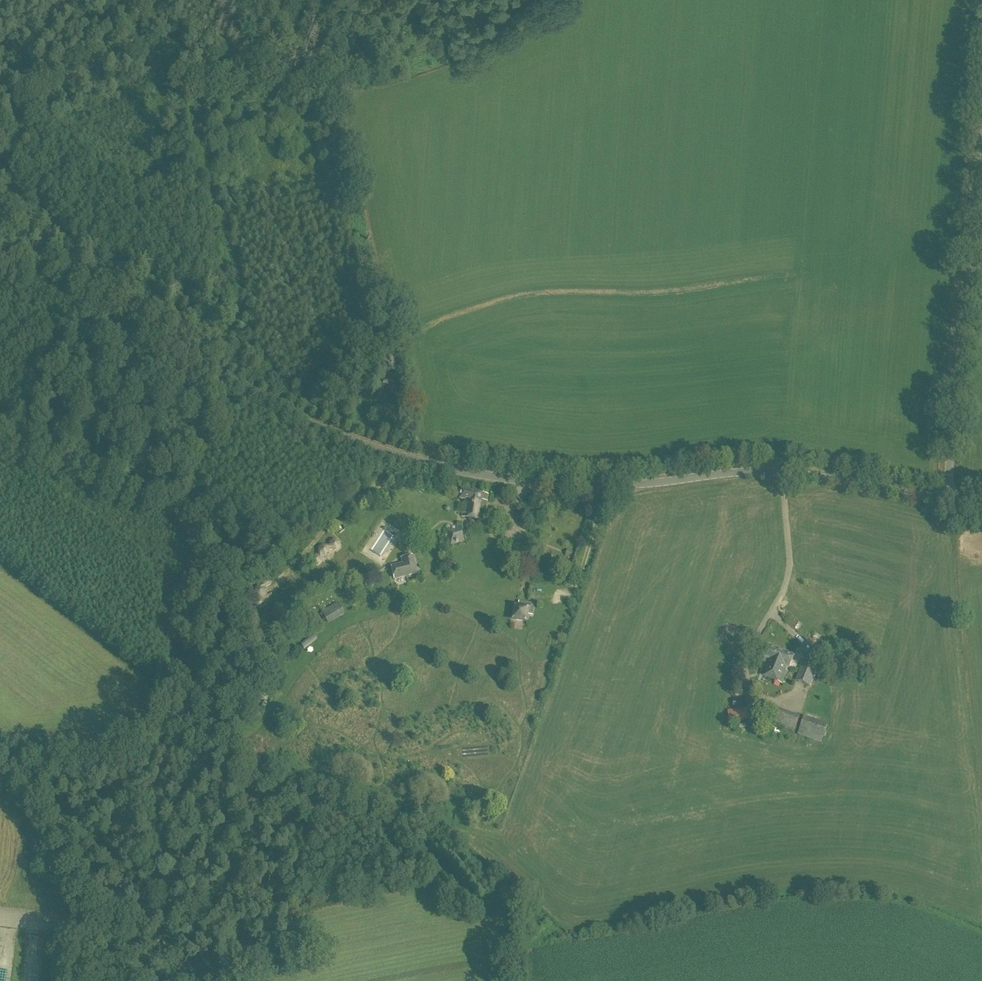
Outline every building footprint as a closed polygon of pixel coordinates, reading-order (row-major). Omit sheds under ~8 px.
[(505,492),(497,490),(495,499),(503,501),(505,492)] [(483,521),(488,495),(461,491),(459,500),(464,501),(461,517),(483,521)] [(450,546),(467,541),(463,526),(446,530),(450,546)] [(311,557),(311,562),(314,565),(318,565),(321,562),(322,555),(325,555),(328,553),(329,549),(336,550),(340,547),(340,543),(336,539),(332,539),(329,542),(329,545),(321,545),(318,548),(318,555),(314,555),(311,557)] [(287,554),(290,557),(293,557),(296,555),(296,551),(294,549),(290,549),(287,551),(287,554)] [(393,579),(417,573),(412,555),(400,558),(401,563),(390,566),(393,579)] [(535,603),(519,601),(518,605),(514,604),(511,621),(528,624),(529,615),(533,615),(535,603)] [(336,605),(324,613),(329,622),(343,614),(337,605),(336,605)] [(789,668),(794,656),(769,646),(763,661),(766,661),(761,674),(782,683),(788,668),(789,668)] [(810,687),(819,666),(804,660),(795,681),(810,687)] [(795,730),(800,716),(772,706),(767,720),(795,730)] [(729,722),(749,719),(747,708),(728,710),(729,722)] [(821,743),(827,724),(803,717),(798,735),(821,743)]
